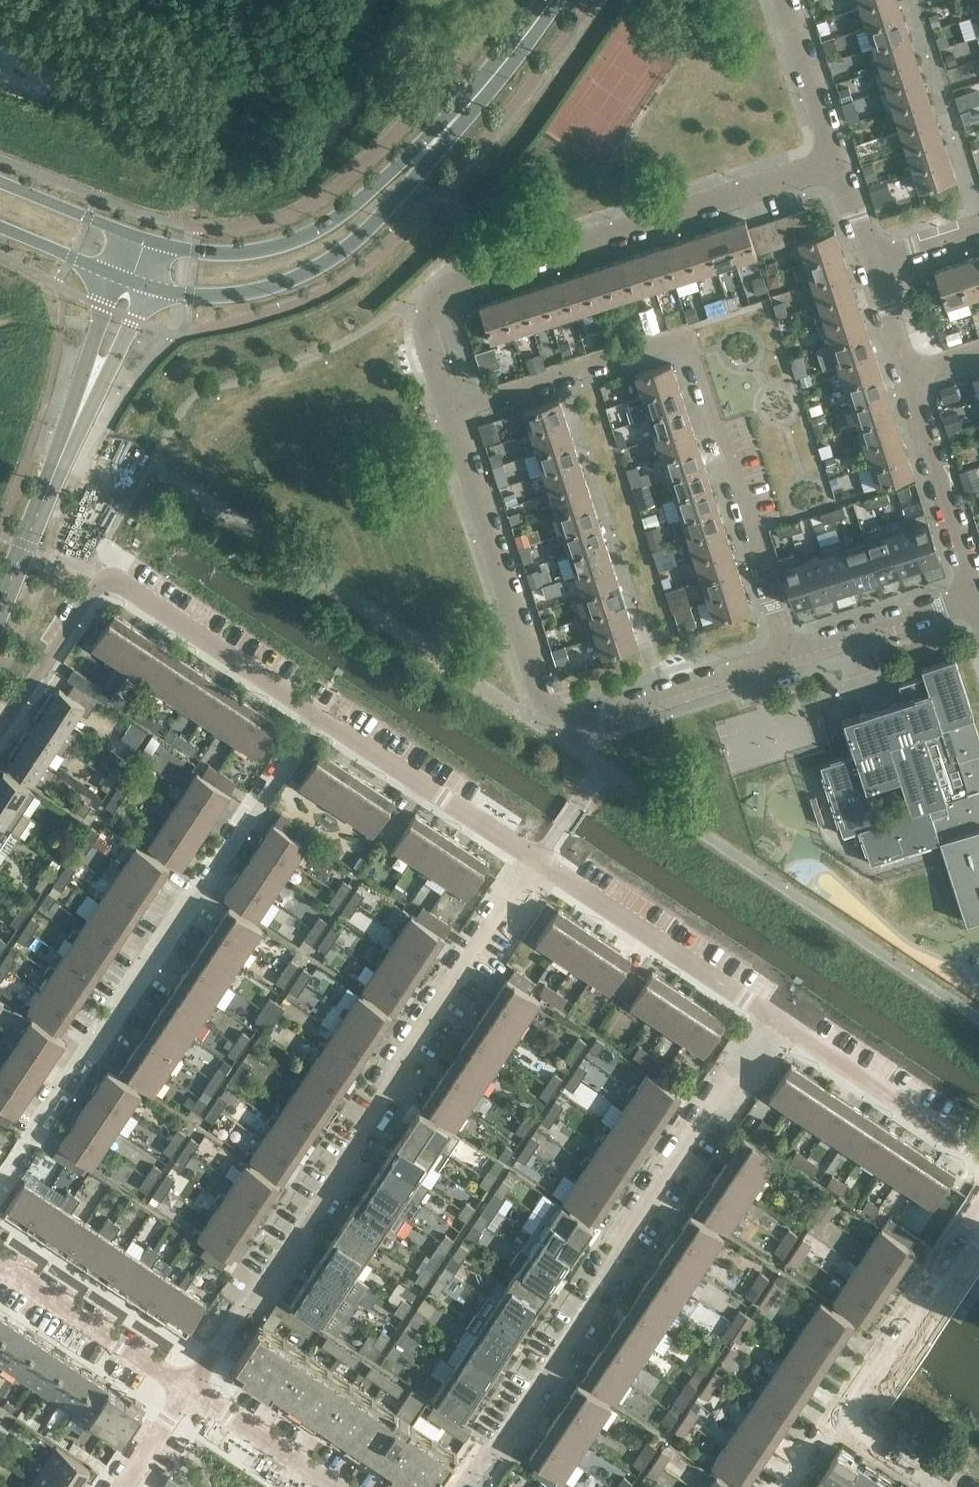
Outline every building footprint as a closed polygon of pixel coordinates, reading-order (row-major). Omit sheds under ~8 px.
[(898,0),(879,0),(860,6),(867,26),(903,15),(898,0)] [(909,35),(903,15),(867,26),(873,47),(909,35)] [(916,56),(909,35),(873,47),(880,67),(916,56)] [(922,76),(916,56),(880,67),(887,87),(922,76)] [(929,96),(922,76),(887,87),(893,108),(929,96)] [(959,92),(968,119),(978,115),(978,88),(978,86),(959,92)] [(935,117),(929,96),(893,108),(900,128),(935,117)] [(942,137),(935,117),(900,128),(906,149),(942,137)] [(949,157),(942,137),(906,149),(913,169),(949,157)] [(955,178),(949,157),(913,169),(919,190),(955,178)] [(815,235),(811,223),(806,209),(794,213),(803,239),(815,235)] [(803,239),(794,213),(783,216),(791,243),(799,241),(803,239)] [(791,243),(783,216),(771,220),(780,247),(791,243)] [(757,255),(757,254),(748,227),(746,219),(725,226),(736,262),(757,255)] [(780,247),(771,220),(760,224),(769,250),(780,247)] [(769,250),(760,224),(748,227),(757,254),(769,250)] [(736,262),(725,226),(704,233),(716,268),(736,262)] [(815,235),(803,239),(799,241),(806,262),(841,250),(835,229),(815,235)] [(716,268),(704,233),(684,239),(695,275),(716,268)] [(695,275),(684,239),(664,246),(675,281),(695,275)] [(675,281),(664,246),(643,252),(654,288),(675,281)] [(848,271),(841,250),(806,262),(812,282),(848,271)] [(654,288),(643,252),(623,259),(634,294),(654,288)] [(976,257),(956,263),(967,299),(978,295),(978,266),(976,257)] [(634,294),(623,259),(602,265),(614,301),(634,294)] [(766,267),(764,259),(757,262),(759,269),(766,267)] [(967,299),(956,263),(935,270),(946,306),(967,299)] [(614,301),(602,265),(582,272),(593,308),(614,301)] [(854,291),(848,271),(812,282),(819,303),(854,291)] [(593,308),(582,272),(562,279),(573,314),(593,308)] [(573,314),(562,279),(541,285),(553,321),(573,314)] [(553,321),(541,285),(521,292),(532,327),(553,321)] [(861,311),(854,291),(819,303),(825,323),(861,311)] [(532,327),(521,292),(501,298),(512,334),(532,327)] [(512,334),(501,298),(480,305),(491,340),(512,334)] [(783,301),(772,305),(777,318),(788,314),(783,301)] [(694,305),(683,309),(688,322),(698,319),(694,305)] [(868,332),(861,311),(825,323),(832,343),(868,332)] [(874,352),(868,332),(832,343),(838,364),(874,352)] [(570,350),(567,342),(560,344),(563,352),(570,350)] [(484,367),(502,361),(496,345),(479,351),(484,367)] [(543,350),(528,354),(531,370),(547,366),(543,350)] [(881,373),(874,352),(838,364),(845,384),(881,373)] [(807,374),(801,354),(788,358),(794,378),(807,374)] [(678,383),(671,362),(636,374),(642,395),(678,383)] [(887,393),(881,373),(845,384),(851,404),(887,393)] [(685,404),(678,383),(642,395),(649,415),(685,404)] [(894,413),(887,393),(851,404),(858,425),(894,413)] [(566,419),(559,398),(524,410),(530,431),(566,419)] [(950,407),(948,400),(940,402),(942,410),(950,407)] [(691,424),(685,404),(649,415),(655,436),(691,424)] [(900,434),(894,413),(858,425),(864,445),(900,434)] [(573,440),(566,419),(530,431),(537,451),(573,440)] [(698,445),(691,424),(655,436),(662,456),(698,445)] [(907,454),(904,444),(900,434),(864,445),(871,466),(907,454)] [(579,460),(573,440),(537,451),(544,472),(579,460)] [(704,465),(698,445),(662,456),(669,477),(704,465)] [(499,484),(510,481),(501,453),(491,456),(499,484)] [(914,475),(907,454),(871,466),(878,487),(914,475)] [(586,481),(579,460),(544,472),(550,492),(586,481)] [(711,485),(704,465),(669,477),(675,497),(711,485)] [(637,466),(625,470),(631,489),(638,486),(635,477),(640,475),(637,466)] [(592,501),(586,481),(550,492),(557,512),(592,501)] [(717,506),(711,485),(675,497),(682,517),(717,506)] [(909,485),(897,489),(900,498),(912,495),(909,485)] [(887,492),(875,496),(878,505),(890,502),(887,492)] [(878,505),(875,496),(864,500),(867,509),(878,505)] [(599,521),(592,501),(557,512),(563,533),(599,521)] [(724,526),(717,506),(682,517),(688,538),(724,526)] [(844,506),(832,510),(835,519),(846,515),(844,506)] [(835,519),(832,510),(821,514),(823,523),(835,519)] [(940,559),(925,511),(905,518),(908,527),(909,527),(921,565),(940,559)] [(678,561),(673,542),(666,544),(659,520),(646,523),(659,566),(678,561)] [(800,520),(788,524),(791,533),(803,530),(800,520)] [(605,542),(599,521),(563,533),(570,553),(605,542)] [(791,533),(788,524),(777,528),(780,537),(791,533)] [(887,534),(888,534),(885,524),(862,532),(865,541),(866,541),(878,579),(900,572),(887,534)] [(731,546),(724,526),(688,538),(695,558),(731,546)] [(909,527),(908,527),(888,534),(887,534),(900,572),(921,565),(909,527)] [(844,548),(845,548),(842,538),(818,546),(821,555),(822,555),(834,593),(856,586),(844,548)] [(866,541),(865,541),(845,548),(844,548),(856,586),(878,579),(866,541)] [(612,562),(605,542),(570,553),(576,574),(612,562)] [(737,567),(731,546),(695,558),(701,578),(737,567)] [(801,562),(798,552),(778,558),(794,606),(813,600),(801,562)] [(822,555),(821,555),(801,562),(813,600),(834,593),(822,555)] [(619,582),(612,562),(576,574),(583,594),(619,582)] [(744,587),(737,567),(701,578),(708,599),(744,587)] [(625,603),(619,582),(583,594),(589,614),(625,603)] [(679,626),(697,622),(688,582),(670,587),(679,626)] [(750,608),(744,587),(708,599),(715,620),(750,608)] [(632,623),(625,603),(589,614),(596,635),(632,623)] [(109,663),(134,625),(115,613),(93,646),(107,655),(105,661),(109,663)] [(638,644),(632,623),(596,635),(603,656),(638,644)] [(130,670),(152,637),(134,625),(109,663),(112,665),(117,661),(130,670)] [(144,687),(170,649),(152,637),(130,670),(143,679),(141,685),(144,687)] [(166,694),(188,661),(170,649),(144,687),(148,689),(153,686),(166,694)] [(860,828),(871,863),(940,840),(929,806),(947,800),(924,732),(974,716),(955,657),(922,667),(924,676),(899,684),(904,700),(844,719),(855,753),(820,764),(843,834),(860,828)] [(180,711),(206,673),(188,661),(166,694),(179,703),(177,709),(180,711)] [(102,686),(96,682),(74,668),(70,675),(67,678),(75,683),(95,697),(97,694),(102,686)] [(202,718),(224,685),(206,673),(180,711),(184,713),(189,709),(202,718)] [(99,699),(95,697),(75,683),(68,693),(92,710),(99,699)] [(216,735),(242,697),(224,685),(202,718),(215,727),(213,733),(216,735)] [(92,710),(68,693),(60,688),(56,695),(52,692),(43,705),(72,725),(81,712),(87,717),(92,710)] [(122,707),(128,699),(116,691),(110,700),(122,707)] [(238,742),(260,709),(242,697),(216,735),(220,737),(225,734),(238,742)] [(64,737),(72,725),(43,705),(34,718),(38,721),(34,727),(66,748),(71,742),(64,737)] [(146,724),(152,715),(141,708),(135,716),(146,724)] [(157,731),(163,723),(152,715),(146,724),(157,731)] [(66,748),(34,727),(30,733),(26,730),(18,743),(47,763),(55,750),(62,754),(66,748)] [(182,748),(188,739),(177,732),(171,740),(182,748)] [(193,755),(199,747),(188,739),(182,748),(193,755)] [(38,775),(47,763),(18,743),(9,756),(13,759),(8,765),(41,787),(45,780),(38,775)] [(146,764),(153,753),(145,748),(137,759),(146,764)] [(319,796),(341,763),(322,751),(300,784),(301,784),(297,789),(301,791),(305,787),(319,796)] [(138,775),(146,764),(137,759),(130,770),(138,775)] [(333,813),(359,775),(341,763),(319,796),(332,805),(330,811),(333,813)] [(237,783),(219,771),(209,764),(206,769),(202,775),(230,793),(234,788),(237,783)] [(115,781),(122,770),(115,765),(108,776),(115,781)] [(18,781),(4,772),(0,778),(0,796),(23,812),(36,793),(18,781)] [(230,793),(202,775),(198,772),(185,791),(220,814),(222,810),(221,809),(231,794),(230,793)] [(355,820),(377,787),(359,775),(333,813),(337,815),(341,811),(355,820)] [(108,791),(115,781),(108,776),(101,786),(108,791)] [(122,800),(129,789),(121,784),(113,795),(122,800)] [(374,832),(389,810),(396,800),(377,787),(355,820),(369,829),(367,835),(370,837),(373,832),(374,833),(374,832)] [(220,814),(185,791),(173,809),(206,830),(216,816),(217,817),(220,814)] [(114,811),(122,800),(113,795),(106,806),(114,811)] [(0,796),(0,822),(11,830),(23,812),(0,796)] [(85,816),(92,805),(84,800),(77,811),(85,816)] [(206,830),(173,809),(161,827),(196,850),(198,846),(197,845),(206,830)] [(384,839),(399,817),(389,810),(374,832),(384,839)] [(309,831),(300,825),(282,813),(278,818),(275,823),(302,842),(305,837),(309,831)] [(413,859),(435,826),(416,813),(409,824),(394,845),(394,846),(395,847),(391,852),(395,854),(399,850),(413,859)] [(394,845),(409,824),(399,817),(384,839),(394,845)] [(0,822),(0,847),(11,830),(0,822)] [(302,842),(275,823),(274,823),(264,837),(262,836),(260,840),(295,863),(307,845),(302,842)] [(427,876),(452,838),(435,826),(413,859),(426,868),(424,874),(427,876)] [(93,843),(100,832),(92,827),(85,838),(93,843)] [(196,850),(161,827),(149,845),(182,867),(192,852),(193,853),(196,850)] [(73,845),(80,834),(72,829),(65,840),(73,845)] [(86,854),(93,843),(85,838),(77,849),(86,854)] [(332,854),(338,846),(326,838),(320,846),(332,854)] [(449,883),(470,850),(452,838),(427,876),(430,878),(435,874),(449,883)] [(66,855),(73,845),(65,840),(58,850),(66,855)] [(295,863),(260,840),(257,844),(259,845),(250,859),(283,881),(295,863)] [(170,867),(137,845),(128,859),(121,858),(119,861),(157,886),(170,867)] [(467,895),(489,862),(470,850),(449,883),(462,892),(460,897),(463,900),(466,895),(467,895)] [(283,881),(250,859),(240,873),(238,872),(236,876),(271,899),(283,881)] [(157,886),(119,861),(117,864),(120,870),(112,882),(145,904),(157,886)] [(69,879),(76,868),(68,863),(61,874),(69,879)] [(49,881),(56,870),(48,865),(41,876),(49,881)] [(62,890),(69,879),(61,874),(53,885),(62,890)] [(42,891),(49,881),(41,876),(35,886),(42,891)] [(271,899),(236,876),(233,880),(235,881),(225,896),(258,918),(271,899)] [(345,896),(352,885),(344,880),(336,891),(345,896)] [(145,904),(112,882),(104,895),(97,894),(95,897),(133,922),(145,904)] [(401,900),(407,892),(395,884),(390,893),(401,900)] [(358,906),(365,895),(357,889),(349,900),(358,906)] [(337,907),(345,896),(336,891),(329,902),(337,907)] [(49,909),(57,897),(49,892),(41,904),(49,909)] [(133,922),(95,897),(93,900),(96,906),(88,918),(121,940),(133,922)] [(350,917),(358,906),(349,900),(342,911),(350,917)] [(25,917),(32,906),(25,901),(18,912),(25,917)] [(263,929),(230,907),(217,926),(250,948),(259,935),(265,936),(267,933),(262,930),(263,929)] [(451,926),(429,911),(424,907),(419,915),(417,918),(444,936),(446,933),(451,926)] [(555,954),(577,921),(558,908),(536,941),(555,954)] [(18,927),(25,917),(18,912),(11,922),(18,927)] [(444,936),(417,918),(412,915),(407,912),(405,915),(408,921),(400,933),(433,955),(445,937),(444,936)] [(321,932),(328,921),(320,916),(312,927),(321,932)] [(33,933),(40,922),(32,917),(25,928),(33,933)] [(121,940),(88,918),(80,931),(73,930),(71,933),(109,958),(121,940)] [(573,966),(595,933),(577,921),(555,954),(573,966)] [(334,942),(341,931),(333,925),(325,936),(334,942)] [(250,948),(217,926),(205,944),(243,969),(245,966),(242,960),(250,948)] [(313,943),(321,932),(312,927),(305,938),(313,943)] [(26,944),(33,933),(25,928),(17,939),(26,944)] [(109,958),(71,933),(69,936),(73,941),(64,954),(97,976),(109,958)] [(433,955),(400,933),(391,946),(385,945),(383,948),(421,973),(433,955)] [(591,978),(613,945),(595,933),(573,966),(591,978)] [(326,953),(334,942),(325,936),(318,947),(326,953)] [(243,969),(205,944),(193,962),(226,984),(235,971),(241,972),(243,969)] [(610,990),(627,965),(632,957),(613,945),(591,978),(610,990)] [(421,973),(383,948),(381,951),(384,957),(376,969),(409,991),(421,973)] [(9,969),(16,958),(8,953),(1,964),(9,969)] [(97,976),(64,954),(55,967),(49,966),(47,969),(85,994),(97,976)] [(292,975),(299,965),(291,959),(284,970),(292,975)] [(226,984),(193,962),(181,980),(219,1005),(221,1002),(218,996),(226,984)] [(9,969),(1,964),(0,965),(0,979),(2,980),(9,969)] [(621,996),(637,972),(627,965),(610,990),(621,996)] [(305,984),(313,973),(304,968),(297,979),(305,984)] [(537,983),(515,968),(510,976),(508,979),(530,993),(532,990),(537,983)] [(85,994),(47,969),(45,972),(49,977),(40,990),(73,1012),(85,994)] [(409,991),(376,969),(367,982),(361,981),(359,984),(364,987),(363,988),(396,1010),(409,991)] [(285,986),(292,975),(284,970),(276,981),(285,986)] [(649,1017),(671,984),(653,971),(647,979),(631,1003),(631,1004),(649,1017)] [(631,1003),(647,979),(637,972),(621,996),(631,1003)] [(530,993),(508,979),(507,978),(495,997),(528,1019),(537,1005),(542,1007),(545,1004),(540,1001),(540,1000),(530,993)] [(298,995),(305,984),(297,979),(290,990),(298,995)] [(219,1005),(181,980),(169,998),(202,1020),(211,1007),(217,1008),(219,1005)] [(551,1000),(556,991),(545,984),(540,992),(551,1000)] [(667,1028),(689,996),(671,984),(649,1017),(667,1028)] [(73,1012),(40,990),(32,1003),(25,1001),(23,1005),(28,1008),(28,1009),(61,1031),(73,1012)] [(561,1007),(567,999),(556,991),(551,1000),(561,1007)] [(393,1015),(376,1004),(360,993),(351,1007),(344,1006),(342,1009),(380,1034),(393,1015)] [(685,1040),(707,1008),(689,996),(667,1028),(685,1040)] [(271,1013),(278,1002),(271,997),(263,1008),(271,1013)] [(528,1019),(495,997),(483,1015),(521,1040),(523,1037),(519,1032),(528,1019)] [(202,1020),(169,998),(157,1016),(195,1041),(197,1038),(193,1033),(202,1020)] [(278,1018),(285,1007),(278,1002),(271,1013),(278,1018)] [(263,1024),(271,1013),(263,1008),(256,1019),(263,1024)] [(704,1053),(726,1020),(707,1008),(685,1040),(704,1053)] [(380,1034),(342,1009),(340,1012),(344,1017),(335,1030),(368,1052),(380,1034)] [(270,1029),(278,1018),(271,1013),(263,1024),(270,1029)] [(521,1040),(483,1015),(471,1033),(504,1055),(513,1042),(518,1043),(521,1040)] [(195,1041),(157,1016),(145,1034),(178,1056),(187,1043),(193,1044),(195,1041)] [(65,1042),(57,1036),(32,1020),(20,1039),(55,1062),(57,1058),(55,1057),(65,1042)] [(368,1052),(335,1030),(327,1043),(320,1042),(318,1045),(356,1070),(368,1052)] [(244,1048),(251,1037),(243,1031),(236,1042),(244,1048)] [(262,1049),(269,1038),(261,1033),(254,1044),(262,1049)] [(504,1055),(471,1033),(459,1051),(497,1076),(499,1073),(495,1068),(504,1055)] [(178,1056),(145,1034),(133,1052),(171,1077),(173,1074),(169,1070),(178,1056)] [(579,1053),(587,1042),(578,1037),(571,1048),(579,1053)] [(598,1054),(605,1043),(597,1038),(589,1049),(598,1054)] [(55,1062),(20,1039),(8,1057),(41,1078),(50,1064),(52,1065),(55,1062)] [(237,1059),(244,1048),(236,1042),(228,1053),(237,1059)] [(356,1070),(318,1045),(316,1048),(320,1053),(311,1066),(344,1088),(356,1070)] [(645,1062),(650,1054),(639,1047),(634,1055),(645,1062)] [(572,1064),(579,1053),(571,1048),(564,1059),(572,1064)] [(497,1076),(459,1051),(447,1069),(480,1091),(489,1078),(495,1079),(497,1076)] [(171,1077),(133,1052),(121,1071),(154,1093),(163,1078),(169,1080),(171,1077)] [(656,1070),(661,1061),(650,1054),(645,1062),(656,1070)] [(8,1057),(0,1069),(0,1077),(31,1098),(33,1094),(32,1093),(41,1078),(8,1057)] [(245,1075),(253,1064),(244,1058),(237,1069),(245,1075)] [(581,1080),(588,1069),(580,1063),(572,1074),(581,1080)] [(788,1109),(809,1078),(810,1076),(791,1063),(770,1097),(788,1109)] [(344,1088),(311,1066),(302,1079),(296,1078),(294,1081),(332,1106),(344,1088)] [(220,1084),(227,1073),(219,1067),(212,1078),(220,1084)] [(238,1086),(245,1075),(237,1069),(230,1080),(238,1086)] [(480,1091),(447,1069),(435,1087),(473,1112),(475,1109),(471,1104),(480,1091)] [(687,1083),(666,1069),(661,1076),(659,1079),(680,1093),(683,1090),(687,1083)] [(142,1093),(117,1076),(109,1071),(99,1086),(97,1085),(94,1088),(129,1111),(142,1093)] [(680,1093),(659,1079),(648,1072),(639,1085),(633,1084),(631,1087),(669,1113),(681,1094),(680,1093)] [(555,1089),(563,1078),(554,1073),(547,1083),(555,1089)] [(573,1091),(581,1080),(572,1074),(565,1085),(573,1091)] [(806,1121),(828,1088),(810,1076),(809,1078),(788,1109),(806,1121)] [(0,1077),(0,1104),(16,1115),(17,1115),(26,1100),(28,1101),(31,1098),(0,1077)] [(213,1095),(220,1084),(212,1078),(204,1089),(213,1095)] [(584,1079),(577,1089),(612,1112),(619,1102),(584,1079)] [(332,1106),(294,1081),(292,1084),(296,1089),(287,1102),(320,1124),(332,1106)] [(548,1100),(555,1089),(547,1083),(540,1094),(548,1100)] [(473,1112),(435,1087),(423,1106),(456,1128),(465,1114),(470,1115),(473,1112)] [(669,1113),(631,1087),(629,1091),(632,1096),(624,1109),(657,1131),(669,1113)] [(129,1111),(94,1088),(92,1092),(94,1093),(84,1107),(117,1129),(129,1111)] [(824,1133),(845,1102),(846,1100),(828,1088),(806,1121),(824,1133)] [(221,1110),(229,1099),(220,1094),(213,1105),(221,1110)] [(201,1113),(208,1102),(200,1096),(192,1107),(201,1113)] [(557,1116),(564,1105),(556,1099),(548,1110),(557,1116)] [(842,1145),(864,1112),(846,1100),(845,1102),(824,1133),(842,1145)] [(320,1124),(287,1102),(278,1115),(272,1114),(270,1117),(308,1142),(320,1124)] [(0,1104),(0,1119),(9,1125),(16,1115),(0,1104)] [(214,1121),(221,1110),(213,1105),(206,1116),(214,1121)] [(117,1129),(84,1107),(75,1122),(73,1121),(71,1124),(105,1147),(117,1129)] [(531,1125),(539,1114),(530,1109),(523,1120),(531,1125)] [(657,1131),(624,1109),(615,1121),(609,1120),(607,1123),(645,1149),(657,1131)] [(452,1131),(434,1119),(420,1110),(409,1127),(441,1148),(452,1131)] [(549,1127),(557,1116),(548,1110),(541,1121),(549,1127)] [(860,1157),(881,1126),(882,1124),(864,1112),(842,1145),(860,1157)] [(308,1142),(270,1117),(268,1120),(272,1125),(263,1138),(296,1160),(308,1142)] [(524,1136),(531,1125),(523,1120),(516,1130),(524,1136)] [(645,1149),(607,1123),(605,1127),(608,1132),(600,1145),(633,1167),(645,1149)] [(105,1147),(71,1124),(68,1128),(70,1129),(60,1144),(60,1145),(82,1159),(93,1166),(105,1147)] [(879,1169),(900,1136),(882,1124),(881,1126),(860,1157),(879,1169)] [(441,1148),(409,1127),(398,1143),(430,1164),(441,1148)] [(179,1145),(187,1134),(178,1128),(171,1139),(179,1145)] [(784,1147),(769,1138),(755,1128),(750,1135),(748,1138),(777,1158),(779,1155),(784,1147)] [(533,1152),(540,1141),(532,1135),(524,1146),(533,1152)] [(777,1158),(748,1138),(744,1136),(732,1154),(764,1176),(777,1158)] [(896,1181),(917,1150),(918,1148),(900,1136),(879,1169),(896,1181)] [(193,1154),(200,1143),(192,1137),(184,1148),(193,1154)] [(296,1160),(263,1138),(254,1151),(248,1150),(246,1153),(251,1157),(283,1179),(296,1160)] [(172,1156),(179,1145),(171,1139),(164,1150),(172,1156)] [(430,1164),(398,1143),(387,1159),(419,1180),(430,1164)] [(82,1159),(60,1145),(54,1155),(75,1170),(82,1159)] [(507,1162),(514,1151),(506,1145),(499,1156),(507,1162)] [(633,1167),(600,1145),(591,1157),(585,1156),(583,1159),(621,1185),(633,1167)] [(525,1163),(533,1152),(524,1146),(517,1157),(525,1163)] [(185,1165),(193,1154),(184,1148),(177,1159),(185,1165)] [(914,1193),(936,1160),(918,1148),(917,1150),(896,1181),(914,1193)] [(802,1167),(807,1159),(796,1151),(791,1160),(802,1167)] [(764,1176),(732,1154),(719,1172),(752,1194),(764,1176)] [(419,1180),(387,1159),(377,1175),(409,1196),(419,1180)] [(621,1185),(583,1159),(581,1163),(584,1168),(576,1181),(609,1203),(621,1185)] [(813,1174),(818,1166),(807,1159),(802,1167),(813,1174)] [(280,1185),(247,1163),(242,1160),(239,1163),(243,1168),(234,1181),(267,1203),(280,1185)] [(933,1206),(954,1175),(955,1173),(936,1160),(914,1193),(933,1206)] [(156,1181),(163,1170),(154,1164),(147,1175),(156,1181)] [(493,1183),(497,1176),(488,1170),(484,1177),(493,1183)] [(752,1194),(719,1172),(707,1191),(740,1212),(752,1194)] [(169,1190),(176,1179),(168,1173),(160,1184),(169,1190)] [(148,1192),(156,1181),(147,1175),(140,1186),(148,1192)] [(409,1196),(377,1175),(366,1191),(398,1212),(409,1196)] [(838,1191),(843,1183),(832,1175),(827,1184),(838,1191)] [(488,1189),(493,1183),(484,1177),(480,1183),(488,1189)] [(507,1192),(511,1186),(503,1180),(498,1187),(507,1192)] [(25,1226),(46,1195),(25,1181),(5,1211),(22,1222),(21,1224),(25,1226)] [(267,1203),(234,1181),(226,1194),(219,1193),(217,1196),(255,1221),(267,1203)] [(609,1203),(576,1181),(567,1193),(561,1192),(559,1195),(564,1199),(563,1199),(596,1221),(609,1203)] [(849,1198),(854,1190),(843,1183),(838,1191),(849,1198)] [(161,1201),(169,1190),(160,1184),(153,1195),(161,1201)] [(503,1199),(507,1192),(498,1187),(494,1193),(503,1199)] [(398,1212),(366,1191),(355,1207),(387,1228),(398,1212)] [(740,1212),(707,1191),(695,1209),(728,1231),(740,1212)] [(46,1238),(74,1196),(68,1192),(60,1204),(46,1195),(25,1226),(29,1229),(30,1227),(46,1238)] [(814,1209),(822,1198),(813,1193),(806,1204),(814,1209)] [(65,1253),(86,1221),(72,1212),(80,1200),(74,1196),(46,1238),(62,1249),(61,1250),(65,1253)] [(255,1221),(217,1196),(215,1199),(219,1205),(210,1217),(243,1239),(255,1221)] [(594,1226),(578,1215),(554,1199),(543,1216),(582,1242),(594,1226)] [(874,1215),(879,1207),(868,1199),(862,1207),(874,1215)] [(471,1215),(476,1208),(467,1202),(463,1209),(471,1215)] [(828,1218),(835,1207),(827,1202),(819,1213),(828,1218)] [(807,1220),(814,1209),(806,1204),(799,1215),(807,1220)] [(387,1228),(355,1207),(345,1223),(377,1244),(387,1228)] [(467,1221),(471,1215),(463,1209),(458,1215),(467,1221)] [(486,1224),(490,1218),(482,1212),(477,1219),(486,1224)] [(821,1229),(828,1218),(819,1213),(812,1223),(821,1229)] [(724,1236),(691,1215),(679,1233),(712,1255),(724,1236)] [(582,1242),(543,1216),(532,1232),(572,1258),(582,1242)] [(243,1239),(210,1217),(202,1230),(195,1229),(193,1232),(198,1235),(198,1236),(209,1243),(230,1257),(231,1258),(243,1239)] [(917,1236),(895,1222),(889,1217),(884,1225),(882,1228),(911,1247),(913,1243),(917,1236)] [(86,1264),(114,1222),(108,1218),(100,1231),(86,1221),(65,1253),(69,1255),(70,1254),(86,1264)] [(482,1231),(486,1224),(477,1219),(473,1225),(482,1231)] [(105,1280),(126,1248),(112,1239),(120,1226),(114,1222),(86,1264),(102,1275),(101,1277),(105,1280)] [(377,1244),(345,1223),(334,1239),(366,1260),(377,1244)] [(915,1250),(911,1247),(882,1228),(870,1246),(903,1268),(915,1250)] [(790,1246),(797,1235),(789,1229),(782,1240),(790,1246)] [(572,1258),(532,1232),(521,1248),(529,1253),(561,1274),(572,1258)] [(712,1255),(679,1233),(667,1251),(700,1273),(712,1255)] [(450,1247),(454,1240),(446,1234),(441,1241),(450,1247)] [(803,1255),(811,1244),(802,1238),(795,1249),(803,1255)] [(366,1260),(334,1239),(323,1255),(355,1276),(366,1260)] [(783,1257),(790,1246),(782,1240),(774,1251),(783,1257)] [(446,1253),(450,1247),(441,1241),(437,1247),(446,1253)] [(230,1257),(209,1243),(202,1253),(223,1268),(230,1257)] [(465,1256),(469,1250),(460,1244),(456,1251),(465,1256)] [(126,1291),(154,1249),(148,1245),(140,1258),(126,1248),(105,1280),(109,1282),(110,1280),(126,1291)] [(903,1268),(870,1246),(857,1264),(890,1286),(903,1268)] [(145,1306),(166,1275),(152,1266),(160,1253),(154,1249),(126,1291),(142,1302),(141,1304),(145,1306)] [(796,1266),(803,1255),(795,1249),(788,1260),(796,1266)] [(460,1263),(465,1256),(456,1251),(452,1257),(460,1263)] [(700,1273),(667,1251),(655,1269),(688,1291),(700,1273)] [(561,1274),(529,1253),(518,1269),(550,1290),(561,1274)] [(355,1276),(323,1255),(313,1271),(345,1292),(355,1276)] [(448,1282),(460,1263),(452,1257),(439,1276),(448,1282)] [(890,1286),(857,1264),(845,1283),(878,1305),(890,1286)] [(429,1279),(433,1272),(424,1266),(420,1273),(429,1279)] [(550,1290),(518,1269),(508,1285),(540,1306),(550,1290)] [(688,1291),(655,1269),(643,1287),(676,1309),(688,1291)] [(345,1292),(313,1271),(302,1287),(334,1308),(345,1292)] [(166,1318),(186,1288),(194,1276),(188,1272),(180,1284),(166,1275),(145,1306),(149,1309),(150,1307),(166,1318)] [(762,1288),(769,1277),(761,1272),(753,1283),(762,1288)] [(424,1285),(429,1279),(420,1273),(416,1279),(424,1285)] [(443,1288),(448,1282),(439,1276),(435,1283),(443,1288)] [(775,1297),(783,1286),(774,1281),(767,1292),(775,1297)] [(439,1295),(443,1288),(435,1283),(430,1289),(439,1295)] [(754,1299),(762,1288),(753,1283),(746,1294),(754,1299)] [(878,1305),(845,1283),(833,1301),(866,1323),(878,1305)] [(540,1306),(508,1285),(497,1301),(529,1322),(540,1306)] [(334,1308),(302,1287),(291,1303),(323,1325),(334,1308)] [(676,1309),(643,1287),(631,1305),(664,1327),(676,1309)] [(187,1332),(207,1302),(186,1288),(166,1318),(187,1332)] [(768,1308),(775,1297),(767,1292),(759,1303),(768,1308)] [(408,1311),(412,1304),(403,1298),(399,1305),(408,1311)] [(529,1322),(497,1301),(487,1317),(519,1338),(529,1322)] [(854,1323),(821,1301),(809,1320),(842,1342),(854,1323)] [(276,1315),(282,1306),(277,1303),(271,1311),(276,1315)] [(403,1317),(408,1311),(399,1305),(395,1311),(403,1317)] [(664,1327),(631,1305),(619,1323),(652,1345),(664,1327)] [(282,1319),(288,1310),(282,1306),(276,1315),(282,1319)] [(422,1320),(426,1314),(418,1308),(413,1315),(422,1320)] [(287,1322),(293,1313),(288,1310),(282,1319),(287,1322)] [(740,1326),(747,1315),(740,1310),(733,1321),(740,1326)] [(293,1326),(298,1317),(293,1313),(287,1322),(293,1326)] [(12,1323),(0,1315),(0,1341),(12,1323)] [(418,1327),(422,1320),(413,1315),(409,1321),(418,1327)] [(748,1331),(755,1320),(747,1315),(740,1326),(748,1331)] [(298,1329),(304,1321),(298,1317),(293,1326),(298,1329)] [(519,1338),(487,1317),(476,1333),(508,1354),(519,1338)] [(842,1342),(809,1320),(797,1338),(830,1360),(842,1342)] [(303,1333),(309,1324),(304,1321),(298,1329),(303,1333)] [(733,1337),(740,1326),(733,1321),(725,1332),(733,1337)] [(26,1332),(12,1323),(0,1341),(0,1364),(3,1366),(26,1332)] [(374,1397),(263,1323),(237,1363),(246,1369),(243,1374),(270,1392),(273,1387),(290,1398),(286,1403),(314,1421),(317,1416),(334,1428),(331,1433),(358,1451),(361,1446),(394,1468),(391,1473),(412,1486),(421,1486),(423,1486),(434,1486),(457,1452),(413,1423),(429,1399),(412,1387),(396,1411),(374,1397)] [(652,1345),(619,1323),(607,1341),(640,1363),(652,1345)] [(309,1336),(314,1328),(309,1324),(303,1333),(309,1336)] [(740,1342),(748,1331),(740,1326),(733,1337),(740,1342)] [(666,1329),(655,1344),(664,1350),(675,1335),(666,1329)] [(386,1342),(391,1336),(382,1330),(378,1337),(386,1342)] [(17,1375),(40,1341),(26,1332),(3,1366),(17,1375)] [(508,1354),(476,1333),(465,1349),(497,1370),(508,1354)] [(327,1349),(333,1340),(328,1336),(322,1345),(327,1349)] [(382,1349),(386,1342),(378,1337),(373,1343),(382,1349)] [(830,1360),(797,1338),(785,1356),(817,1378),(830,1360)] [(332,1352),(338,1344),(333,1340),(327,1349),(332,1352)] [(401,1352),(405,1346),(396,1340),(392,1347),(401,1352)] [(32,1385),(54,1351),(40,1341),(17,1375),(32,1385)] [(640,1363),(607,1341),(595,1359),(628,1381),(640,1363)] [(338,1356),(344,1347),(338,1344),(332,1352),(338,1356)] [(714,1361),(721,1350),(712,1344),(705,1355),(714,1361)] [(731,1363),(739,1352),(731,1346),(723,1357),(731,1363)] [(343,1359),(349,1351),(344,1347),(338,1356),(343,1359)] [(397,1359),(401,1352),(392,1347),(388,1353),(397,1359)] [(497,1370),(465,1349),(455,1365),(487,1386),(497,1370)] [(46,1394),(68,1360),(54,1351),(32,1385),(46,1394)] [(349,1363),(354,1354),(349,1351),(343,1359),(349,1363)] [(354,1367),(360,1358),(354,1354),(349,1363),(354,1367)] [(706,1372),(714,1361),(705,1355),(698,1366),(706,1372)] [(817,1378),(785,1356),(773,1374),(805,1396),(817,1378)] [(628,1381),(595,1359),(582,1378),(615,1400),(628,1381)] [(60,1403),(82,1369),(68,1360),(46,1394),(60,1403)] [(487,1386),(455,1365),(444,1381),(476,1402),(487,1386)] [(371,1378),(376,1369),(372,1366),(366,1375),(371,1378)] [(74,1413),(96,1379),(82,1369),(60,1403),(74,1413)] [(375,1381),(381,1372),(376,1369),(371,1378),(375,1381)] [(715,1388),(722,1377),(714,1371),(707,1382),(715,1388)] [(380,1384),(386,1375),(381,1372),(375,1381),(380,1384)] [(805,1396),(773,1374),(761,1392),(793,1414),(805,1396)] [(385,1387),(390,1378),(386,1375),(380,1384),(385,1387)] [(389,1390),(395,1381),(390,1378),(385,1387),(389,1390)] [(88,1422),(111,1388),(96,1379),(74,1413),(88,1422)] [(690,1397),(697,1386),(688,1380),(681,1391),(690,1397)] [(394,1393),(400,1385),(395,1381),(389,1390),(394,1393)] [(476,1402),(444,1381),(433,1398),(465,1419),(476,1402)] [(708,1399),(715,1388),(707,1382),(699,1393),(708,1399)] [(611,1406),(579,1384),(566,1402),(599,1424),(611,1406)] [(398,1396),(404,1387),(400,1385),(394,1393),(398,1396)] [(120,1444),(143,1410),(111,1388),(88,1422),(120,1444)] [(682,1408),(690,1397),(681,1391),(674,1402),(682,1408)] [(793,1414),(761,1392),(749,1410),(781,1432),(793,1414)] [(17,1406),(7,1399),(3,1405),(13,1412),(17,1406)] [(599,1424),(566,1402),(554,1420),(587,1442),(599,1424)] [(432,1419),(438,1410),(433,1407),(427,1415),(432,1419)] [(691,1424),(698,1413),(690,1407),(683,1418),(691,1424)] [(31,1415),(22,1409),(18,1415),(27,1421),(31,1415)] [(670,1426),(678,1415),(669,1409),(661,1420),(670,1426)] [(437,1422),(443,1413),(438,1410),(432,1419),(437,1422)] [(781,1432),(749,1410),(737,1428),(769,1450),(781,1432)] [(892,1431),(899,1419),(887,1411),(879,1422),(892,1431)] [(442,1425),(447,1416),(443,1413),(437,1422),(442,1425)] [(41,1422),(31,1415),(27,1421),(37,1427),(41,1422)] [(446,1428),(452,1419),(447,1416),(442,1425),(446,1428)] [(684,1435),(691,1424),(683,1418),(675,1429),(684,1435)] [(451,1431),(457,1422),(452,1419),(446,1428),(451,1431)] [(587,1442),(554,1420),(542,1438),(575,1460),(587,1442)] [(456,1434),(461,1426),(457,1422),(451,1431),(456,1434)] [(9,1430),(0,1424),(0,1433),(5,1436),(9,1430)] [(460,1437),(466,1429),(461,1426),(456,1434),(460,1437)] [(59,1434),(50,1428),(46,1433),(55,1440),(59,1434)] [(769,1450),(737,1428),(725,1446),(757,1468),(769,1450)] [(465,1440),(471,1432),(466,1429),(460,1437),(465,1440)] [(69,1440),(59,1434),(55,1440),(65,1446),(69,1440)] [(575,1460),(542,1438),(530,1457),(538,1463),(560,1477),(563,1479),(575,1460)] [(77,1454),(82,1446),(74,1441),(68,1448),(77,1454)] [(649,1458),(656,1447),(648,1441),(641,1452),(649,1458)] [(90,1469),(56,1446),(45,1463),(79,1486),(90,1469)] [(85,1460),(90,1452),(82,1446),(77,1454),(85,1460)] [(757,1468),(725,1446),(712,1465),(745,1486),(757,1468)] [(815,1486),(817,1486),(843,1486),(857,1465),(852,1461),(854,1457),(840,1448),(828,1466),(815,1486)] [(663,1466),(670,1456),(661,1450),(654,1461),(663,1466)] [(94,1465),(99,1458),(90,1452),(85,1460),(94,1465)] [(642,1468),(649,1458),(641,1452),(633,1463),(642,1468)] [(102,1471),(107,1463),(99,1458),(94,1465),(102,1471)] [(655,1477),(663,1466),(654,1461),(647,1472),(655,1477)] [(45,1463),(35,1479),(46,1486),(78,1486),(79,1486),(45,1463)] [(538,1463),(536,1465),(531,1473),(552,1486),(553,1486),(558,1480),(560,1477),(538,1463)] [(879,1474),(866,1465),(863,1469),(857,1465),(843,1486),(870,1486),(879,1474)] [(890,1486),(892,1483),(879,1474),(870,1486),(890,1486)] [(717,1475),(709,1486),(734,1486),(717,1475)] [(180,1484),(169,1476),(162,1486),(178,1486),(180,1484)] [(632,1483),(624,1477),(617,1486),(629,1486),(632,1483)]
